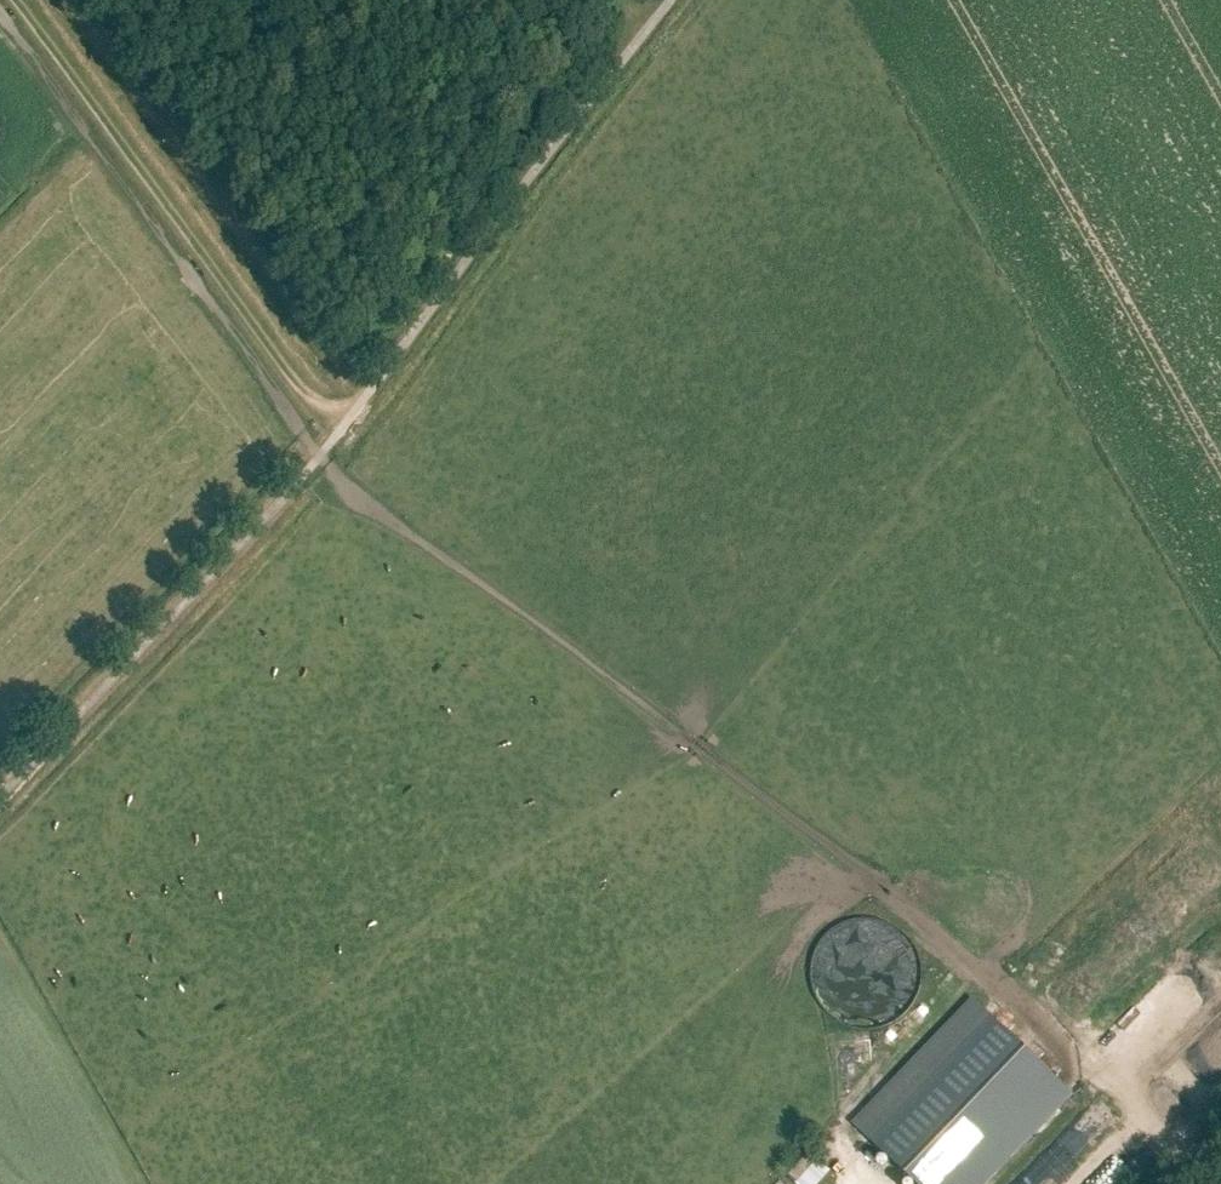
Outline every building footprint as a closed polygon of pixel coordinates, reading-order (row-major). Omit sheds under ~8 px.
[(811,965),(810,975),(811,985),(814,995),(819,1005),(825,1013),(833,1020),(841,1025),(851,1029),(861,1031),(871,1031),(881,1029),(891,1025),(900,1020),(907,1013),(914,1005),(918,995),(921,985),(922,975),(921,965),(918,955),(914,946),(907,938),(900,931),(891,925),(881,922),(871,920),(861,920),(851,922),(841,925),(833,931),(825,938),(819,946),(814,955),(811,965)] [(853,1124),(873,1143),(990,1021),(970,1001),(853,1124)] [(1067,1094),(990,1021),(873,1143),(915,1183),(981,1183),(1067,1094)] [(787,1176),(796,1183),(817,1183),(830,1170),(810,1152),(787,1176)]
